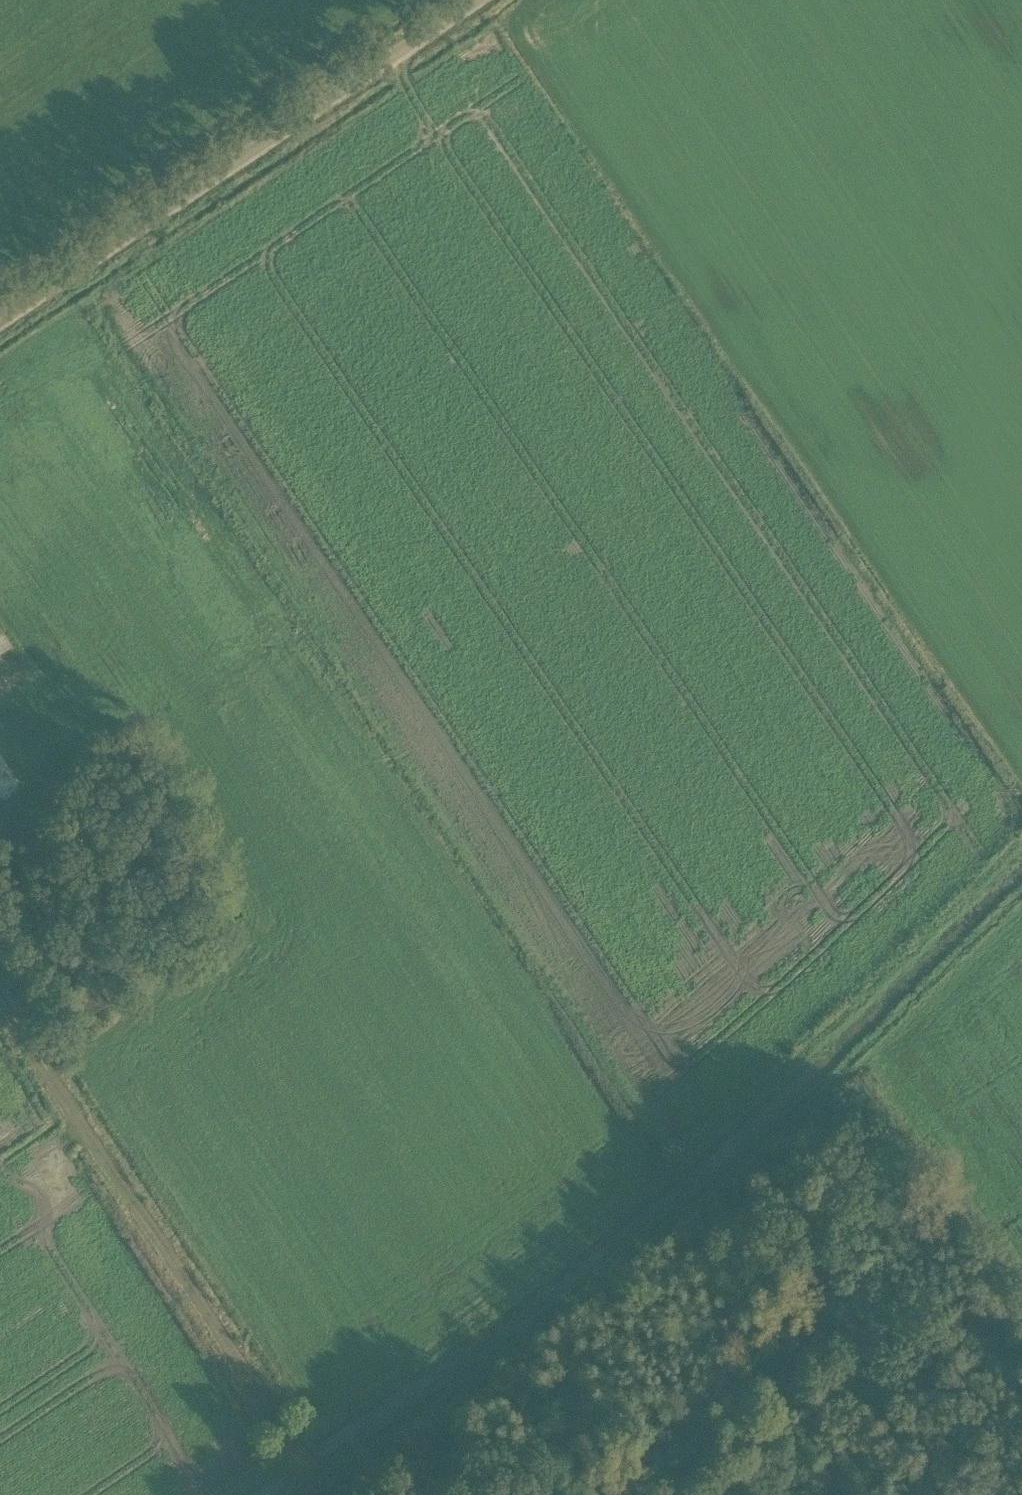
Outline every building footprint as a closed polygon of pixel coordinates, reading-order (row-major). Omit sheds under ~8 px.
[(12,649),(3,636),(0,632),(0,657),(12,649)]
